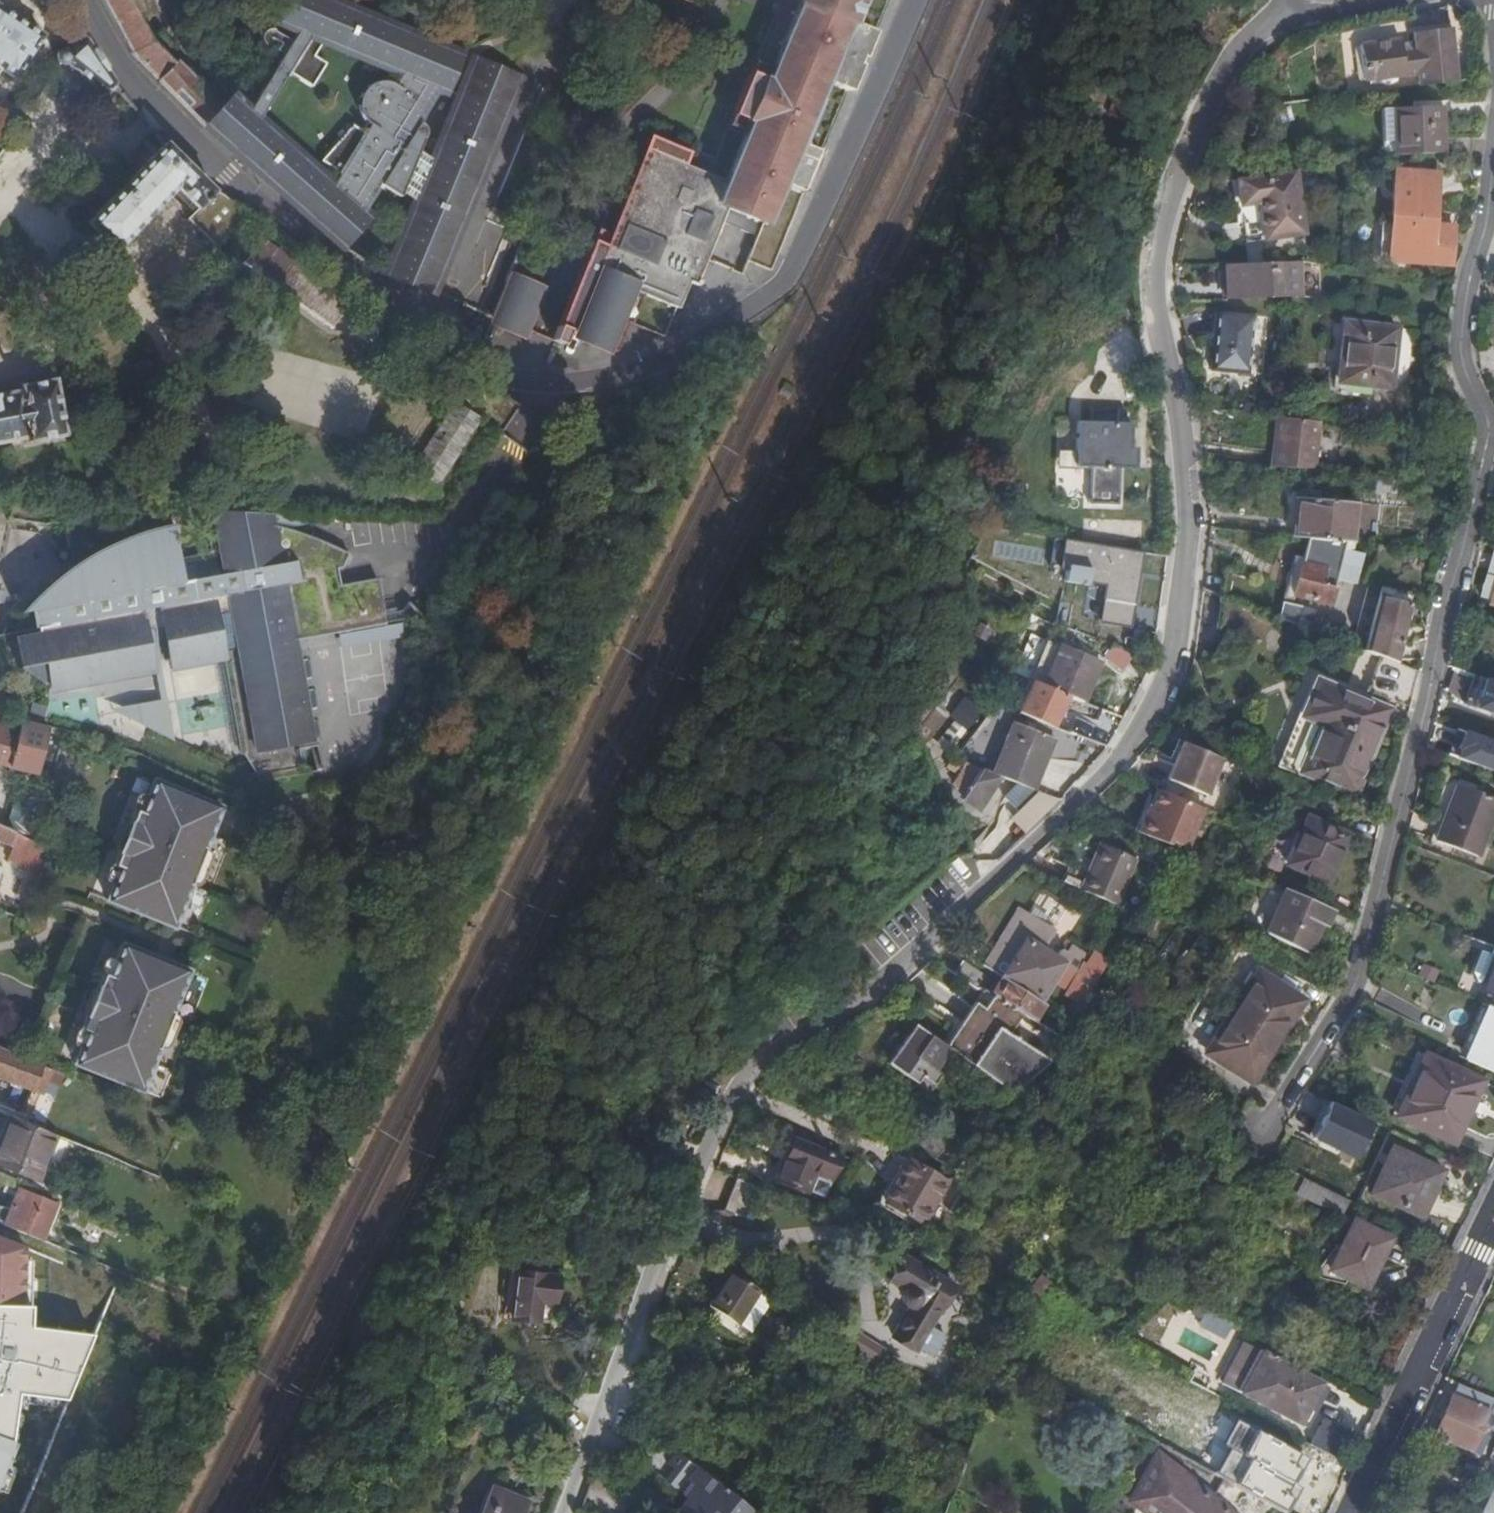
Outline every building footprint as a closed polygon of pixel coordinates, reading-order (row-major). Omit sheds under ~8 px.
[(208,126),(226,106),(180,58),(178,60),(174,55),(173,57),(171,55),(180,47),(164,30),(155,39),(132,0),(105,0),(119,24),(135,52),(192,110),(208,126)] [(284,51),(252,109),(237,95),(226,106),(208,126),(288,198),(304,182),(330,205),(315,222),(342,247),(369,218),(366,215),(380,183),(402,193),(404,188),(415,199),(425,206),(405,254),(394,250),(385,271),(433,291),(441,270),(437,268),(461,209),(455,207),(471,184),(475,185),(478,183),(486,162),(472,156),(476,148),(490,155),(522,76),(474,56),(459,93),(432,156),(421,146),(426,133),(428,127),(428,124),(427,123),(425,121),(423,121),(442,86),(447,88),(463,51),(342,0),(283,0),(282,2),(285,3),(279,18),(298,26),(292,35),(284,51)] [(769,78),(767,77),(750,120),(752,120),(727,180),(723,189),(686,174),(690,165),(685,163),(649,148),(609,247),(595,240),(555,339),(566,343),(571,329),(612,345),(624,318),(635,288),(647,292),(679,305),(690,279),(699,283),(701,278),(697,276),(704,259),(721,217),(751,229),(753,224),(760,227),(758,232),(748,256),(771,266),(847,86),(851,87),(887,0),(801,0),(769,78)] [(0,5),(0,66),(15,76),(43,34),(0,5)] [(1418,31),(1457,26),(1456,21),(1417,26),(1418,31)] [(1463,81),(1457,26),(1418,31),(1419,41),(1406,42),(1405,37),(1364,42),(1366,65),(1386,63),(1388,76),(1423,72),(1424,85),(1463,81)] [(116,81),(86,37),(82,37),(69,49),(64,49),(61,50),(59,53),(58,55),(59,58),(60,60),(62,62),(69,62),(105,91),(109,91),(116,85),(116,81)] [(1386,63),(1366,65),(1368,78),(1388,76),(1386,63)] [(1394,106),(1396,152),(1447,150),(1446,104),(1394,106)] [(366,123),(360,119),(355,128),(361,131),(366,123)] [(639,128),(595,240),(609,247),(649,148),(685,163),(691,149),(639,128)] [(215,189),(166,142),(89,222),(117,249),(177,186),(199,206),(215,189)] [(486,162),(490,155),(476,148),(472,156),(486,162)] [(727,180),(690,165),(686,174),(723,189),(727,180)] [(1440,170),(1397,170),(1395,260),(1457,259),(1458,223),(1440,223),(1440,170)] [(1297,171),(1234,180),(1238,209),(1257,207),(1262,242),(1307,236),(1297,171)] [(288,198),(315,222),(330,205),(304,182),(288,198)] [(441,270),(478,183),(475,185),(471,184),(455,207),(461,209),(437,268),(441,270)] [(415,199),(394,250),(405,254),(425,206),(415,199)] [(1373,224),(1372,252),(1385,253),(1386,224),(1373,224)] [(246,255),(284,287),(300,268),(261,236),(246,255)] [(519,259),(509,280),(517,284),(502,319),(531,331),(554,274),(519,259)] [(1225,264),(1226,299),(1251,298),(1285,298),(1285,263),(1225,264)] [(517,284),(509,280),(494,315),(502,319),(517,284)] [(647,292),(635,288),(624,318),(635,322),(647,292)] [(1213,335),(1212,345),(1209,370),(1247,374),(1253,320),(1215,316),(1213,335)] [(1413,329),(1344,322),(1336,393),(1365,396),(1369,395),(1371,392),(1372,384),(1406,388),(1413,329)] [(1212,345),(1213,335),(1205,335),(1204,344),(1212,345)] [(29,437),(30,441),(66,434),(56,378),(20,385),(21,390),(0,394),(0,442),(29,437)] [(412,462),(440,481),(483,418),(455,399),(412,462)] [(1311,468),(1311,466),(1317,419),(1283,415),(1277,415),(1273,446),(1269,446),(1267,463),(1289,466),(1311,468)] [(1091,501),(1121,502),(1122,467),(1141,467),(1142,447),(1136,447),(1136,423),(1077,421),(1076,466),(1092,466),(1091,501)] [(1057,464),(1074,464),(1074,429),(1058,428),(1057,464)] [(1294,536),(1309,537),(1334,539),(1377,543),(1380,504),(1296,497),(1294,536)] [(69,521),(73,546),(96,543),(97,505),(15,501),(14,523),(50,526),(69,521)] [(298,643),(385,625),(378,579),(343,585),(341,572),(345,572),(351,555),(277,526),(276,514),(214,511),(221,552),(225,575),(187,582),(183,559),(176,524),(144,533),(114,545),(87,560),(63,577),(40,597),(28,608),(20,618),(37,615),(41,636),(16,641),(19,665),(46,679),(46,694),(155,672),(148,632),(156,631),(165,629),(174,668),(237,655),(253,757),(314,746),(298,643)] [(1365,553),(1333,546),(1334,539),(1309,537),(1304,558),(1294,594),(1332,604),(1342,563),(1361,568),(1365,553)] [(1108,585),(1106,599),(1136,604),(1145,553),(1056,539),(1051,566),(1069,569),(1068,578),(1091,582),(1108,585)] [(221,552),(183,559),(187,582),(225,575),(221,552)] [(1294,594),(1304,558),(1295,555),(1284,598),(1293,599),(1294,594)] [(1395,586),(1392,595),(1422,608),(1425,598),(1395,586)] [(1392,595),(1369,651),(1399,663),(1422,608),(1392,595)] [(1102,621),(1133,626),(1136,604),(1106,599),(1102,621)] [(1282,604),(1281,617),(1304,619),(1305,607),(1282,604)] [(178,745),(156,631),(148,632),(155,672),(160,701),(112,713),(178,745)] [(1146,633),(1135,632),(1133,646),(1143,647),(1146,633)] [(1110,643),(1101,658),(1123,670),(1132,654),(1110,643)] [(1060,656),(1099,671),(1103,660),(1065,645),(1060,656)] [(1086,702),(1099,671),(1060,656),(1048,685),(1051,686),(1050,687),(1062,692),(1086,702)] [(1025,712),(1047,723),(1062,692),(1050,687),(1047,686),(1039,682),(1025,712)] [(1325,683),(1310,717),(1299,746),(1291,765),(1361,793),(1369,773),(1382,742),(1385,733),(1374,729),(1382,707),(1325,683)] [(0,695),(0,716),(1,717),(1,716),(6,709),(10,703),(13,698),(0,695)] [(962,697),(953,713),(966,719),(974,704),(962,697)] [(21,721),(11,718),(8,730),(18,733),(21,721)] [(10,766),(32,770),(38,748),(29,746),(35,724),(21,721),(18,733),(10,766)] [(1079,721),(1074,731),(1096,741),(1101,730),(1079,721)] [(38,748),(44,726),(35,724),(29,746),(38,748)] [(1018,725),(998,774),(1004,777),(1038,791),(1058,740),(1018,725)] [(0,727),(0,763),(10,766),(18,733),(8,730),(0,727)] [(953,754),(959,757),(971,741),(966,736),(953,754)] [(122,751),(112,748),(110,756),(120,758),(122,751)] [(1241,765),(1206,751),(1191,790),(1231,805),(1246,767),(1241,765)] [(958,759),(952,767),(965,777),(960,785),(970,799),(969,801),(985,812),(1004,777),(998,774),(958,759)] [(177,927),(223,807),(155,781),(142,813),(136,810),(130,827),(136,829),(127,852),(121,850),(114,866),(121,869),(109,900),(177,927)] [(1456,793),(1493,806),(1493,798),(1459,785),(1456,793)] [(1143,815),(1137,830),(1173,845),(1175,842),(1185,846),(1202,808),(1186,801),(1157,790),(1146,816),(1143,815)] [(1456,793),(1438,843),(1481,859),(1493,822),(1493,806),(1456,793)] [(1309,820),(1306,827),(1303,835),(1290,863),(1330,881),(1347,843),(1349,837),(1309,820)] [(36,854),(40,841),(14,832),(11,829),(5,826),(0,824),(0,839),(12,845),(36,854)] [(1290,863),(1303,835),(1299,833),(1286,862),(1290,863)] [(1089,876),(1082,890),(1119,905),(1139,860),(1103,844),(1089,876)] [(36,854),(12,845),(7,857),(31,866),(36,854)] [(1340,912),(1292,892),(1281,914),(1271,936),(1313,955),(1324,932),(1327,926),(1332,929),(1340,912)] [(1023,913),(1024,911),(1020,908),(1018,911),(985,967),(1005,978),(1007,975),(999,970),(1000,966),(1004,964),(1007,965),(1009,960),(998,953),(1023,913)] [(1125,917),(1134,921),(1138,913),(1129,909),(1125,917)] [(1024,911),(1023,913),(998,953),(1009,960),(1007,965),(1004,964),(1000,966),(999,970),(1007,975),(1045,999),(1067,964),(1043,949),(1055,930),(1055,929),(1024,911)] [(192,971),(124,945),(111,976),(105,974),(99,991),(105,993),(96,1016),(90,1013),(83,1030),(90,1033),(77,1065),(146,1091),(192,971)] [(1482,950),(1473,973),(1478,982),(1484,985),(1482,990),(1493,994),(1493,954),(1482,950)] [(1071,996),(1087,1005),(1097,988),(1098,986),(1108,968),(1111,963),(1113,960),(1101,952),(1092,966),(1089,964),(1071,996)] [(1038,1021),(1047,1005),(1019,987),(1005,978),(1002,984),(970,964),(962,977),(983,991),(985,988),(986,989),(995,994),(1038,1021)] [(1259,984),(1249,998),(1219,1042),(1217,1045),(1227,1051),(1219,1062),(1253,1085),(1262,1071),(1295,1024),(1309,1003),(1275,980),(1268,991),(1259,984)] [(970,1010),(1055,1062),(1062,1050),(1068,1039),(1038,1021),(1037,1021),(994,996),(985,1010),(975,1003),(970,1010)] [(1464,1048),(1470,1052),(1490,1007),(1483,1004),(1464,1048)] [(1470,1052),(1467,1060),(1493,1071),(1493,1009),(1490,1007),(1470,1052)] [(1037,1075),(1055,1062),(970,1010),(945,1045),(951,1049),(1015,1094),(1037,1075)] [(945,1045),(917,1026),(890,1064),(919,1084),(924,1076),(937,1085),(948,1070),(939,1064),(951,1049),(945,1045)] [(48,1067),(37,1063),(27,1059),(1,1049),(0,1049),(0,1075),(39,1089),(48,1067)] [(30,1052),(27,1059),(37,1063),(40,1055),(30,1052)] [(1134,1061),(1122,1053),(1116,1061),(1128,1070),(1134,1061)] [(1457,1145),(1487,1083),(1432,1058),(1402,1120),(1457,1145)] [(932,1093),(937,1085),(924,1076),(919,1084),(932,1093)] [(1351,1113),(1333,1105),(1326,1119),(1345,1127),(1351,1113)] [(4,1139),(51,1158),(60,1136),(13,1118),(4,1139)] [(931,1123),(915,1148),(936,1159),(947,1150),(952,1145),(957,1141),(931,1123)] [(822,1197),(840,1155),(793,1136),(775,1179),(803,1192),(804,1188),(822,1197)] [(0,1149),(0,1163),(42,1180),(51,1158),(4,1139),(0,1149)] [(1445,1172),(1394,1149),(1373,1194),(1423,1218),(1445,1172)] [(890,1202),(927,1223),(950,1184),(913,1162),(890,1202)] [(773,1191),(742,1179),(729,1212),(760,1224),(773,1191)] [(1348,1202),(1303,1179),(1295,1193),(1342,1215),(1348,1202)] [(10,1224),(31,1233),(45,1197),(23,1189),(10,1224)] [(1361,1279),(1370,1283),(1392,1239),(1355,1221),(1331,1271),(1357,1284),(1358,1285),(1361,1279)] [(20,1306),(23,1249),(0,1239),(0,1306),(20,1306)] [(933,1337),(931,1335),(959,1287),(908,1257),(893,1282),(908,1291),(907,1293),(906,1296),(907,1303),(910,1307),(913,1309),(897,1339),(922,1352),(927,1343),(930,1343),(931,1343),(933,1340),(933,1337)] [(738,1274),(716,1309),(741,1325),(747,1316),(760,1325),(774,1302),(761,1293),(763,1290),(738,1274)] [(521,1275),(519,1299),(543,1308),(544,1304),(559,1305),(562,1279),(521,1275)] [(1044,1276),(1030,1294),(1040,1302),(1054,1284),(1044,1276)] [(1358,1285),(1357,1284),(1356,1285),(1367,1290),(1370,1283),(1361,1279),(1358,1285)] [(1029,1315),(1032,1313),(1040,1302),(1030,1294),(1020,1308),(1029,1315)] [(543,1308),(519,1299),(516,1321),(541,1324),(543,1308)] [(20,1306),(0,1306),(0,1474),(15,1444),(10,1442),(16,1395),(64,1401),(90,1335),(29,1328),(30,1307),(20,1306)] [(1225,1338),(1232,1322),(1204,1310),(1197,1325),(1225,1338)] [(741,1325),(754,1334),(760,1325),(747,1316),(741,1325)] [(1265,1354),(1243,1394),(1301,1425),(1323,1385),(1265,1354)] [(1472,1453),(1489,1414),(1493,1416),(1493,1399),(1458,1384),(1436,1439),(1472,1453)] [(1125,1412),(1137,1419),(1143,1409),(1130,1402),(1125,1412)] [(1164,1421),(1143,1409),(1137,1419),(1159,1431),(1164,1421)] [(1178,1473),(1179,1471),(1159,1456),(1134,1503),(1146,1512),(1188,1512),(1166,1495),(1178,1473)] [(1308,1512),(1309,1512),(1313,1505),(1321,1509),(1336,1481),(1293,1457),(1278,1484),(1274,1482),(1269,1492),(1308,1512)] [(705,1471),(696,1482),(685,1474),(674,1486),(691,1500),(689,1502),(702,1512),(752,1512),(755,1510),(705,1471)] [(1178,1473),(1166,1495),(1188,1512),(1229,1512),(1178,1473)] [(1481,1512),(1493,1512),(1493,1485),(1481,1512)] [(505,1495),(496,1491),(486,1512),(497,1512),(505,1495)] [(1264,1500),(1288,1512),(1308,1512),(1269,1492),(1264,1500)] [(531,1505),(505,1495),(497,1512),(528,1512),(531,1505)] [(689,1502),(682,1510),(686,1512),(702,1512),(689,1502)]
